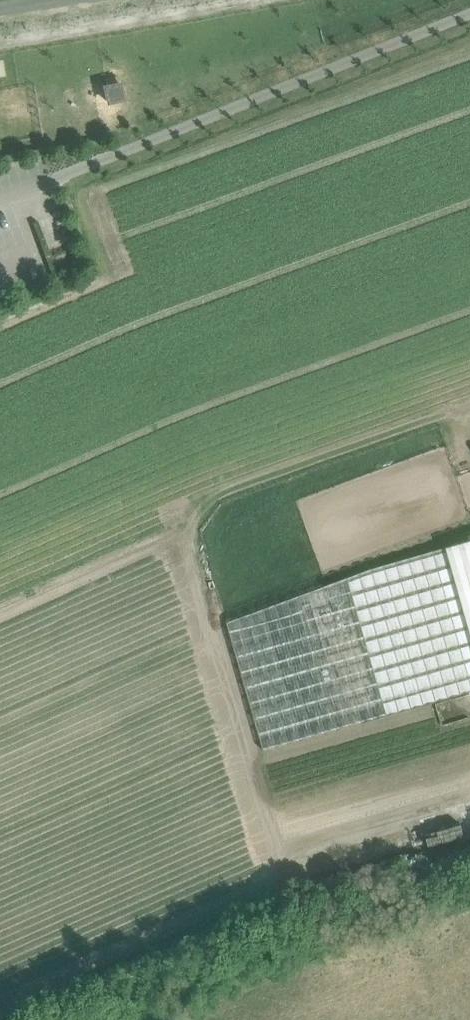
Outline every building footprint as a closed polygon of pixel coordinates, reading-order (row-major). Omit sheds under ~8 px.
[(265,751),(469,693),(469,542),(228,621),(265,751)]
